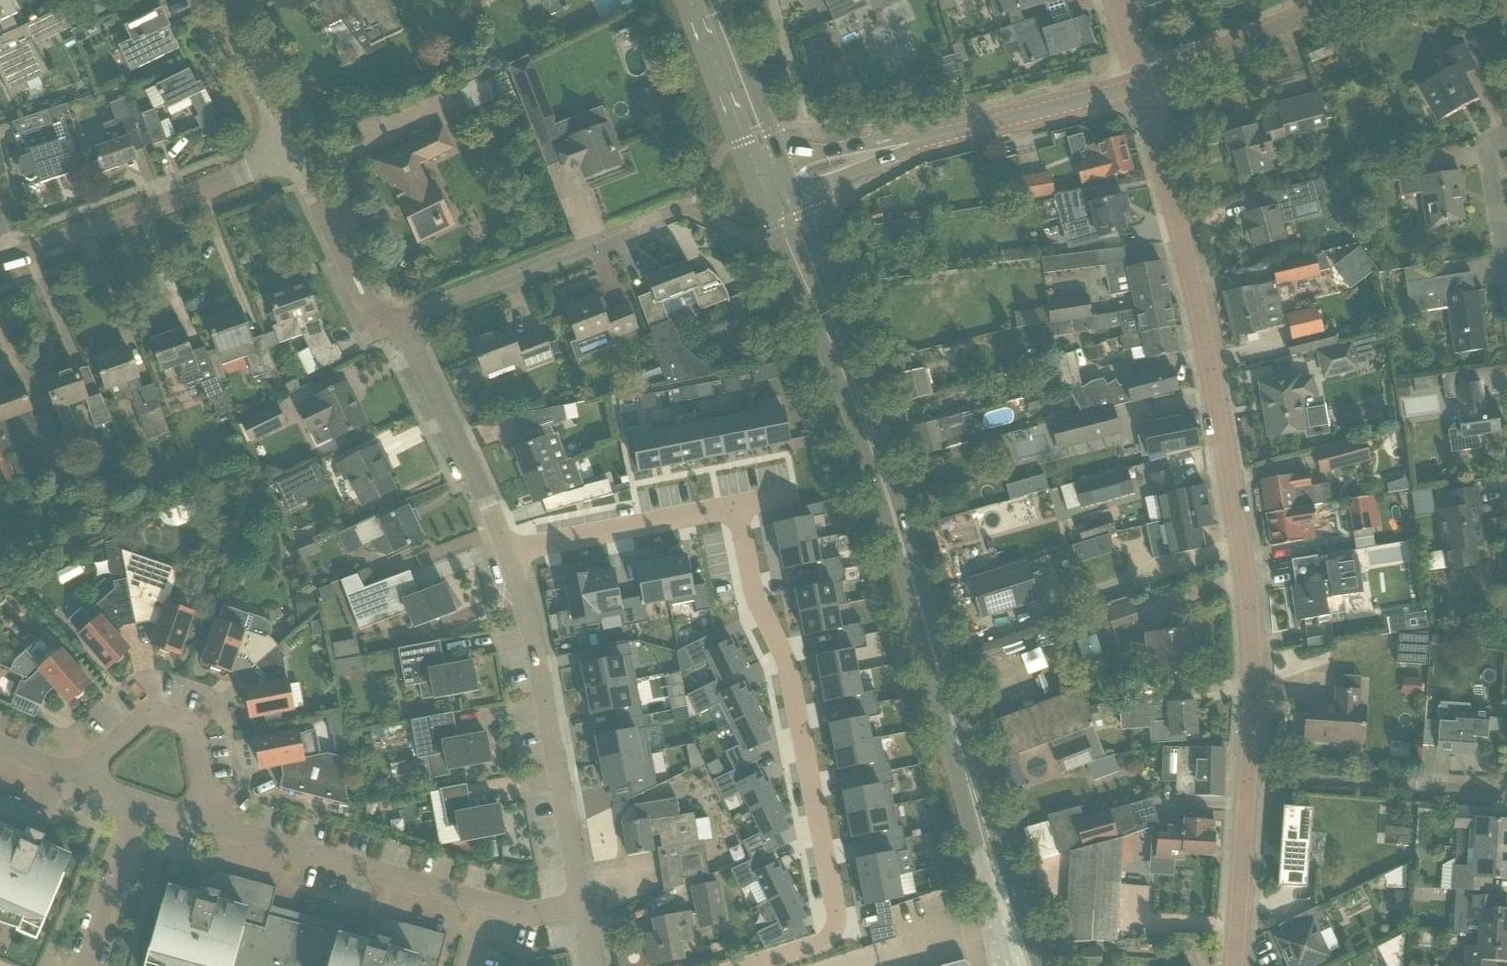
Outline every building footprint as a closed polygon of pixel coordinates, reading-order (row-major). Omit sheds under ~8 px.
[(11,15),(15,13),(9,0),(0,0),(0,20),(11,15)] [(310,5),(322,30),(341,21),(354,15),(370,47),(403,31),(387,0),(320,0),(310,5)] [(527,4),(529,9),(546,2),(545,0),(525,0),(527,4)] [(831,14),(833,19),(834,20),(854,11),(852,5),(857,3),(863,0),(825,0),(831,14)] [(942,12),(955,9),(952,0),(938,0),(942,12)] [(1001,17),(1002,18),(1005,17),(1004,16),(1007,15),(1020,11),(1055,0),(990,0),(995,19),(1001,17)] [(72,9),(63,13),(70,27),(78,23),(72,9)] [(132,39),(125,43),(138,68),(152,62),(161,57),(179,48),(168,27),(170,26),(161,9),(143,18),(126,27),(132,39)] [(1020,11),(1007,15),(1011,26),(1023,22),(1020,11)] [(0,38),(0,67),(4,76),(2,77),(11,96),(29,88),(27,82),(48,73),(35,45),(33,42),(62,28),(54,12),(0,38)] [(5,35),(18,29),(11,15),(0,20),(0,21),(1,22),(0,22),(0,25),(5,35)] [(1032,62),(1091,43),(1083,17),(1082,17),(1070,21),(1050,27),(1047,15),(1023,22),(1011,26),(1009,27),(1010,28),(1011,28),(1023,64),(1028,63),(1029,64),(1032,63),(1032,62)] [(80,27),(71,31),(77,44),(87,39),(80,27)] [(1345,38),(1333,42),(1337,53),(1349,48),(1345,38)] [(957,64),(967,61),(962,44),(952,47),(957,64)] [(1433,103),(1442,120),(1479,99),(1465,75),(1477,68),(1463,44),(1441,56),(1449,70),(1419,86),(1429,105),(1433,103)] [(194,118),(203,136),(219,131),(212,116),(217,113),(211,103),(207,105),(201,93),(205,91),(201,82),(196,84),(189,69),(157,85),(166,104),(169,109),(190,98),(199,115),(194,118)] [(529,69),(510,76),(532,132),(535,138),(553,132),(551,126),(529,69)] [(458,89),(469,110),(496,97),(486,75),(458,89)] [(1232,152),(1239,178),(1274,168),(1271,160),(1275,160),(1271,144),(1327,128),(1318,95),(1277,106),(1278,109),(1258,115),(1262,128),(1255,130),(1254,126),(1224,135),(1229,153),(1232,152)] [(94,149),(103,172),(137,161),(134,152),(145,149),(132,117),(135,116),(128,98),(111,104),(117,120),(104,125),(111,143),(94,149)] [(39,178),(41,184),(70,174),(64,154),(60,141),(67,138),(60,119),(65,117),(63,114),(70,112),(67,104),(10,123),(22,157),(21,158),(19,167),(21,176),(32,181),(34,181),(35,179),(39,178)] [(141,114),(153,145),(166,141),(154,109),(141,114)] [(582,169),(586,177),(619,165),(614,151),(618,150),(611,131),(608,124),(554,145),(556,150),(558,149),(567,174),(582,169)] [(389,180),(419,241),(452,225),(445,211),(447,206),(442,197),(437,195),(434,189),(430,190),(418,166),(453,148),(443,127),(391,152),(373,161),(384,183),(389,180)] [(1076,165),(1083,191),(1108,186),(1106,177),(1132,170),(1123,137),(1095,145),(1096,145),(1086,148),(1089,161),(1076,165)] [(1423,193),(1428,231),(1447,228),(1446,222),(1462,219),(1457,189),(1461,189),(1459,171),(1429,176),(1426,153),(1391,162),(1394,182),(1399,181),(1401,196),(1423,193)] [(1022,179),(1025,201),(1053,196),(1050,175),(1022,179)] [(1312,181),(1299,185),(1305,204),(1317,200),(1312,181)] [(1265,210),(1246,215),(1254,246),(1274,240),(1282,238),(1278,222),(1296,217),(1293,207),(1287,188),(1264,194),(1268,209),(1265,210)] [(1093,218),(1098,237),(1105,235),(1125,230),(1120,214),(1127,212),(1123,196),(1116,198),(1116,197),(1089,204),(1089,205),(1083,207),(1079,191),(1053,196),(1061,226),(1076,222),(1093,218)] [(881,211),(871,214),(873,219),(883,216),(881,211)] [(1353,228),(1352,239),(1362,240),(1363,229),(1353,228)] [(1359,246),(1345,257),(1362,280),(1376,270),(1359,246)] [(1002,252),(1003,262),(1034,258),(1032,248),(1002,252)] [(1123,249),(1042,257),(1044,274),(1105,266),(1107,277),(1110,295),(1110,296),(1132,291),(1135,310),(1169,303),(1160,263),(1127,269),(1123,249)] [(1275,265),(1280,288),(1292,285),(1295,281),(1319,275),(1314,256),(1275,265)] [(652,293),(638,298),(645,316),(652,334),(648,336),(667,384),(716,374),(715,372),(712,369),(701,361),(694,356),(689,352),(684,347),(681,343),(678,337),(671,320),(669,321),(662,302),(670,299),(671,299),(673,300),(675,300),(677,299),(679,298),(680,297),(682,294),(692,290),(700,310),(728,300),(728,303),(730,302),(729,300),(729,298),(728,296),(727,294),(727,293),(726,290),(725,289),(724,287),(722,284),(722,283),(721,282),(719,280),(717,278),(715,276),(714,275),(712,273),(710,271),(707,270),(706,271),(693,276),(688,261),(646,277),(652,293)] [(1474,292),(1471,273),(1406,283),(1410,313),(1447,308),(1454,354),(1466,352),(1486,349),(1479,303),(1485,302),(1483,290),(1474,292)] [(1244,289),(1224,294),(1235,336),(1254,332),(1266,329),(1266,328),(1285,324),(1276,282),(1274,282),(1244,289)] [(301,336),(319,370),(324,367),(342,358),(335,344),(332,345),(315,312),(306,286),(270,298),(275,312),(268,314),(274,332),(278,343),(301,336)] [(733,297),(741,318),(758,311),(757,309),(753,305),(751,303),(747,299),(746,297),(745,292),(733,297)] [(577,341),(569,343),(575,360),(615,345),(612,338),(637,329),(628,304),(603,314),(596,296),(565,308),(577,341)] [(1014,312),(1017,328),(1057,322),(1092,317),(1089,296),(1046,302),(1047,307),(1014,312)] [(1121,326),(1124,336),(1174,327),(1169,303),(1135,310),(1092,317),(1057,322),(1041,324),(1043,336),(1073,331),(1073,334),(1121,326)] [(1318,307),(1286,314),(1292,341),(1289,342),(1288,342),(1291,356),(1339,345),(1335,330),(1324,332),(1318,307)] [(240,309),(207,321),(214,340),(218,350),(222,362),(223,365),(246,357),(254,378),(276,370),(267,347),(264,341),(253,346),(251,340),(246,328),(240,309)] [(756,315),(741,321),(748,337),(763,331),(756,315)] [(1123,351),(1142,346),(1145,359),(1179,352),(1174,327),(1124,336),(1120,337),(1123,351)] [(183,329),(151,341),(158,360),(162,372),(179,366),(182,376),(180,379),(183,386),(190,389),(197,386),(197,383),(201,382),(210,405),(213,404),(225,399),(216,376),(207,353),(205,347),(191,352),(190,348),(183,329)] [(472,343),(484,375),(520,361),(523,367),(552,356),(542,331),(514,342),(509,329),(472,343)] [(274,332),(262,336),(264,341),(267,347),(278,343),(274,332)] [(1318,352),(1324,377),(1359,368),(1356,356),(1366,354),(1363,342),(1318,352)] [(1101,345),(1086,348),(1089,361),(1104,358),(1101,345)] [(128,349),(96,360),(103,379),(106,389),(107,389),(113,404),(133,397),(143,424),(143,425),(152,421),(158,436),(171,432),(154,385),(142,389),(135,368),(128,349)] [(1049,359),(1047,359),(1053,383),(1054,390),(1066,388),(1079,384),(1082,384),(1074,353),(1054,357),(1049,359)] [(75,367),(45,378),(52,397),(57,411),(57,410),(63,425),(74,421),(69,406),(86,400),(96,427),(113,421),(96,385),(83,390),(82,386),(75,367)] [(760,367),(751,369),(752,375),(754,384),(763,382),(760,367)] [(893,376),(900,402),(932,394),(926,368),(893,376)] [(1079,384),(1066,388),(1082,415),(1096,411),(1147,398),(1157,396),(1177,390),(1171,368),(1151,373),(1141,376),(1141,377),(1125,381),(1127,390),(1122,391),(1115,379),(1106,385),(1102,378),(1082,384),(1079,384)] [(739,377),(731,379),(734,391),(741,390),(739,378),(739,377)] [(1297,377),(1259,384),(1262,401),(1265,401),(1267,411),(1264,412),(1268,436),(1304,430),(1305,438),(1329,433),(1322,395),(1314,397),(1311,378),(1298,380),(1297,377)] [(282,386),(286,397),(302,389),(296,378),(282,386)] [(731,379),(723,380),(723,381),(726,393),(733,391),(731,379)] [(1407,380),(1396,381),(1397,393),(1408,392),(1407,380)] [(327,424),(334,439),(363,425),(350,399),(354,398),(346,381),(328,390),(314,397),(316,402),(298,410),(309,432),(327,424)] [(1457,408),(1462,438),(1464,451),(1481,448),(1479,435),(1499,432),(1494,402),(1484,404),(1481,383),(1455,387),(1457,398),(1458,408),(1457,408)] [(32,411),(29,404),(23,386),(7,391),(0,394),(0,422),(32,411)] [(697,386),(689,387),(692,400),(699,398),(697,386)] [(689,387),(681,389),(684,401),(692,400),(689,387)] [(654,394),(647,395),(649,408),(657,407),(654,395),(654,394)] [(647,395),(639,397),(639,398),(641,410),(649,408),(647,395)] [(1030,397),(1025,398),(1029,411),(1034,410),(1039,408),(1036,396),(1036,395),(1030,397)] [(251,419),(261,440),(288,425),(278,404),(251,419)] [(514,449),(524,476),(567,460),(558,435),(559,434),(558,433),(554,435),(551,427),(569,420),(564,406),(513,416),(516,431),(537,427),(542,439),(514,449)] [(1113,407),(1050,423),(1057,449),(1120,433),(1113,407)] [(737,408),(716,412),(724,456),(745,451),(739,417),(737,408)] [(782,409),(760,413),(766,447),(789,443),(782,409)] [(716,412),(694,416),(696,425),(703,460),(724,456),(716,412)] [(760,413),(739,417),(745,451),(766,447),(760,413)] [(1191,414),(1172,418),(1149,423),(1141,424),(1144,435),(1137,437),(1141,458),(1148,457),(1148,455),(1155,454),(1178,449),(1197,445),(1191,414)] [(906,428),(914,457),(920,456),(920,457),(932,453),(947,448),(944,437),(953,434),(954,436),(963,434),(958,415),(906,428)] [(673,420),(652,424),(654,434),(661,468),(682,464),(675,430),(673,420)] [(696,425),(675,430),(682,464),(703,460),(696,425)] [(40,436),(39,437),(54,483),(75,476),(59,430),(56,431),(50,433),(40,436)] [(654,434),(632,438),(639,472),(661,468),(654,434)] [(1316,452),(1321,473),(1370,459),(1364,439),(1316,452)] [(359,454),(341,463),(355,490),(362,506),(377,498),(395,490),(383,466),(386,464),(377,445),(359,454)] [(9,484),(17,480),(0,447),(0,465),(9,484)] [(28,457),(13,461),(19,480),(34,476),(28,457)] [(567,460),(524,476),(534,503),(543,500),(548,513),(613,494),(609,480),(584,487),(573,458),(567,460)] [(312,464),(274,483),(288,512),(289,511),(284,499),(321,481),(312,464)] [(1094,478),(1060,487),(1066,511),(1080,507),(1080,508),(1134,493),(1127,469),(1094,478)] [(1376,470),(1377,491),(1407,489),(1406,469),(1376,470)] [(1170,470),(1150,475),(1155,496),(1156,496),(1159,515),(1161,522),(1161,523),(1190,517),(1193,529),(1200,528),(1212,526),(1208,506),(1204,485),(1184,489),(1174,492),(1170,470)] [(1266,515),(1296,509),(1296,508),(1313,505),(1328,502),(1328,503),(1332,503),(1329,484),(1311,486),(1309,472),(1260,480),(1265,515),(1266,515)] [(1044,475),(1005,486),(1010,501),(1048,490),(1044,475)] [(1414,514),(1433,509),(1427,488),(1409,492),(1414,514)] [(1439,512),(1448,568),(1477,564),(1474,547),(1481,546),(1477,524),(1481,524),(1476,489),(1457,492),(1447,494),(1450,510),(1439,512)] [(1374,496),(1347,500),(1352,531),(1372,527),(1379,526),(1374,496)] [(800,520),(775,525),(780,546),(815,540),(811,518),(824,515),(822,503),(797,508),(800,520)] [(1296,509),(1266,515),(1271,545),(1291,542),(1313,539),(1316,539),(1313,523),(1316,523),(1313,505),(1296,508),(1296,509)] [(337,535),(347,555),(373,543),(370,538),(384,531),(394,552),(410,545),(410,544),(423,538),(408,507),(390,515),(383,519),(381,514),(337,535)] [(1111,515),(1094,521),(1099,537),(1109,534),(1116,532),(1113,524),(1111,515)] [(954,516),(935,521),(938,533),(957,527),(954,516)] [(1145,525),(1152,558),(1168,554),(1169,555),(1184,551),(1203,548),(1199,528),(1200,528),(1193,529),(1190,517),(1161,523),(1161,522),(1150,524),(1145,525)] [(37,521),(25,526),(32,542),(44,537),(37,521)] [(313,538),(297,545),(302,557),(318,550),(313,538)] [(815,540),(780,546),(784,568),(816,561),(819,574),(843,569),(840,558),(819,562),(815,540)] [(152,645),(178,654),(193,613),(168,604),(176,581),(173,568),(122,550),(121,550),(127,579),(136,624),(148,622),(159,626),(152,645)] [(1297,597),(1291,598),(1295,621),(1315,618),(1347,613),(1344,596),(1364,593),(1357,555),(1352,556),(1351,551),(1318,556),(1311,558),(1291,561),(1295,586),(1297,597)] [(672,555),(660,557),(668,602),(669,606),(693,601),(696,613),(710,610),(705,585),(691,587),(685,556),(673,559),(672,555)] [(643,597),(631,600),(636,625),(648,622),(645,606),(668,602),(660,557),(648,559),(649,564),(637,566),(643,597)] [(1026,560),(968,578),(981,619),(1039,601),(1026,560)] [(10,583),(0,566),(0,590),(10,583)] [(369,568),(358,573),(365,588),(376,583),(369,568)] [(599,569),(587,571),(597,625),(599,624),(598,619),(621,615),(623,627),(636,625),(631,600),(619,602),(612,570),(600,572),(599,569)] [(821,587),(796,591),(800,613),(836,605),(846,604),(841,582),(845,581),(843,569),(819,574),(821,587)] [(341,581),(359,630),(408,612),(413,627),(455,612),(445,585),(424,593),(424,592),(417,592),(410,571),(391,578),(364,589),(357,575),(341,581)] [(570,611),(558,613),(563,639),(575,636),(574,629),(597,625),(587,571),(576,573),(576,577),(564,580),(570,611)] [(79,635),(108,668),(129,650),(116,634),(124,627),(136,624),(127,579),(113,582),(115,589),(87,614),(82,608),(68,621),(76,629),(76,628),(81,633),(79,635)] [(331,584),(318,589),(323,603),(337,598),(331,584)] [(296,597),(294,597),(299,625),(300,625),(316,611),(313,593),(296,597)] [(1077,622),(1082,636),(1112,626),(1113,630),(1137,622),(1130,601),(1107,608),(1106,605),(1065,618),(1067,626),(1077,622)] [(836,605),(800,613),(805,634),(837,628),(840,640),(864,636),(861,624),(841,628),(836,605)] [(210,644),(203,663),(211,666),(210,669),(220,672),(221,669),(230,672),(236,652),(247,656),(255,665),(277,646),(268,636),(245,628),(249,615),(223,606),(217,621),(210,644)] [(1389,634),(1428,628),(1425,612),(1386,618),(1389,634)] [(1065,618),(979,645),(981,653),(1067,626),(1065,618)] [(1434,621),(1430,626),(1431,631),(1435,634),(1440,634),(1444,629),(1442,624),(1438,621),(1434,621)] [(1154,651),(1158,679),(1192,674),(1191,668),(1197,667),(1194,650),(1188,651),(1185,630),(1145,636),(1147,652),(1154,651)] [(1398,634),(1396,663),(1426,665),(1428,632),(1398,634)] [(716,633),(684,649),(693,667),(707,660),(717,681),(728,676),(747,667),(739,651),(736,652),(730,641),(722,645),(716,633)] [(842,653),(817,658),(821,679),(857,672),(853,651),(866,648),(864,636),(840,640),(842,653)] [(1307,639),(1308,647),(1324,645),(1322,636),(1307,639)] [(419,684),(422,700),(434,698),(477,690),(472,662),(450,666),(450,665),(444,665),(439,641),(398,649),(405,687),(419,684)] [(583,677),(579,678),(581,691),(636,680),(628,644),(603,649),(606,660),(580,665),(583,677)] [(979,645),(966,649),(997,763),(1010,758),(999,720),(994,721),(976,655),(981,653),(979,645)] [(247,698),(244,699),(246,709),(249,709),(250,717),(270,713),(293,709),(289,685),(288,681),(284,659),(286,657),(277,646),(255,665),(263,674),(265,686),(245,690),(247,698)] [(21,681),(15,695),(23,698),(41,706),(47,694),(55,687),(69,702),(75,696),(77,698),(85,692),(83,690),(90,684),(77,669),(61,651),(41,668),(25,683),(21,681)] [(345,658),(334,660),(337,678),(348,676),(348,672),(345,658)] [(857,672),(821,679),(825,701),(850,696),(853,708),(877,703),(875,692),(861,694),(857,672)] [(717,681),(688,696),(697,715),(720,703),(730,725),(760,710),(752,693),(748,695),(742,684),(734,688),(728,676),(717,681)] [(1403,678),(1402,694),(1421,695),(1423,680),(1403,678)] [(636,680),(581,691),(584,703),(588,702),(590,714),(615,709),(617,721),(643,716),(636,680)] [(1306,708),(1304,740),(1362,744),(1363,723),(1365,704),(1362,704),(1363,690),(1360,690),(1360,687),(1338,685),(1336,685),(1334,702),(1334,710),(1306,708)] [(1081,688),(999,720),(1010,758),(1028,751),(1051,743),(1051,742),(1094,725),(1093,723),(1092,723),(1088,708),(1081,688)] [(1131,699),(1119,702),(1121,730),(1150,728),(1151,744),(1185,741),(1185,735),(1196,734),(1194,702),(1132,706),(1131,699)] [(855,721),(830,726),(835,747),(870,740),(866,718),(880,715),(877,703),(853,708),(855,721)] [(1095,722),(1097,728),(1103,727),(1097,705),(1088,708),(1092,723),(1093,723),(1095,722)] [(1424,720),(1423,746),(1436,747),(1436,751),(1474,753),(1474,738),(1486,739),(1487,731),(1488,719),(1488,713),(1488,709),(1455,707),(1455,711),(1454,719),(1454,722),(1439,721),(1424,720)] [(740,746),(726,753),(734,771),(746,765),(760,758),(754,746),(769,738),(764,728),(767,726),(760,710),(730,725),(740,746)] [(426,718),(411,721),(418,759),(426,757),(430,779),(449,775),(448,769),(471,765),(490,762),(489,756),(492,755),(487,745),(485,734),(466,738),(465,736),(457,736),(453,713),(433,716),(426,718)] [(597,750),(593,751),(596,763),(650,753),(643,716),(617,721),(620,733),(595,738),(597,750)] [(1488,718),(1487,731),(1499,731),(1499,718),(1488,718)] [(1499,718),(1499,731),(1498,739),(1506,740),(1506,719),(1499,718)] [(1051,742),(1051,743),(1063,775),(1095,761),(1094,759),(1105,756),(1094,725),(1051,742)] [(382,729),(370,731),(371,740),(383,738),(382,729)] [(280,788),(349,805),(340,757),(327,753),(321,755),(316,730),(305,732),(305,733),(298,734),(298,732),(255,740),(260,768),(281,765),(284,776),(280,788)] [(1498,744),(1498,739),(1499,731),(1487,731),(1486,739),(1486,743),(1498,744)] [(870,740),(835,747),(839,768),(864,763),(866,776),(891,771),(889,759),(884,760),(880,738),(870,740)] [(1203,796),(1223,797),(1224,748),(1196,747),(1196,748),(1176,747),(1176,763),(1175,795),(1203,796)] [(697,751),(688,756),(691,771),(704,764),(697,751)] [(650,753),(596,763),(598,776),(602,775),(605,787),(629,782),(632,798),(657,787),(650,753)] [(1012,762),(1002,766),(1011,790),(1027,784),(1017,760),(1020,759),(1018,755),(1010,758),(1012,762)] [(1087,765),(1091,776),(1117,766),(1113,755),(1087,765)] [(718,759),(706,765),(707,766),(712,777),(724,771),(719,760),(718,759)] [(734,771),(714,781),(723,800),(741,791),(751,812),(778,799),(770,783),(766,785),(760,773),(752,778),(746,765),(734,771)] [(869,789),(844,793),(848,815),(893,806),(888,784),(894,783),(891,771),(866,776),(869,789)] [(458,826),(461,841),(504,833),(499,806),(477,810),(477,809),(471,808),(466,784),(439,789),(439,791),(441,790),(447,826),(446,827),(446,828),(458,826)] [(18,927),(16,931),(37,940),(68,855),(42,844),(46,836),(42,834),(43,831),(37,816),(33,814),(34,812),(0,798),(0,918),(18,927)] [(637,822),(623,824),(628,854),(646,851),(653,850),(654,850),(652,836),(660,835),(662,848),(676,846),(682,879),(709,875),(704,841),(713,840),(709,818),(696,820),(694,813),(679,815),(677,798),(635,805),(637,822)] [(761,833),(743,842),(752,860),(763,855),(784,845),(778,833),(787,829),(782,818),(786,816),(778,799),(751,812),(761,833)] [(1438,817),(1439,803),(1418,802),(1417,816),(1438,817)] [(1049,821),(1023,829),(1033,862),(1071,851),(1122,835),(1135,831),(1136,831),(1129,805),(1083,818),(1080,807),(1048,816),(1049,821)] [(893,806),(848,815),(852,836),(877,831),(880,844),(904,839),(902,827),(897,828),(893,806)] [(1455,828),(1457,828),(1469,829),(1468,849),(1472,849),(1506,851),(1506,821),(1485,819),(1486,808),(1477,807),(1456,806),(1455,828)] [(1286,810),(1285,810),(1282,865),(1278,865),(1277,886),(1302,888),(1302,883),(1306,883),(1311,808),(1290,807),(1286,807),(1286,810)] [(1155,858),(1182,860),(1182,854),(1213,855),(1214,845),(1216,845),(1216,838),(1214,838),(1215,821),(1200,820),(1200,810),(1183,809),(1182,826),(1167,825),(1167,834),(1156,833),(1155,858)] [(1397,828),(1396,845),(1407,846),(1409,829),(1397,828)] [(1071,851),(1065,941),(1072,941),(1072,942),(1116,941),(1120,862),(1122,835),(1071,851)] [(882,856),(857,861),(861,882),(897,875),(902,874),(897,853),(906,851),(904,839),(880,844),(882,856)] [(1415,846),(1414,859),(1423,860),(1428,855),(1428,847),(1415,846)] [(1490,893),(1491,878),(1506,879),(1506,851),(1456,848),(1455,867),(1454,867),(1453,890),(1490,893)] [(752,860),(731,870),(740,889),(758,880),(769,902),(795,889),(787,872),(782,874),(777,864),(769,868),(763,855),(752,860)] [(1386,888),(1405,888),(1406,864),(1383,875),(1386,881),(1386,888)] [(897,875),(861,882),(865,903),(901,896),(897,875)] [(1413,887),(1426,887),(1425,880),(1422,875),(1414,875),(1413,887)] [(329,932),(332,925),(272,908),(277,888),(276,888),(275,890),(224,876),(223,877),(219,876),(204,885),(204,887),(200,887),(197,895),(170,888),(165,906),(161,905),(144,965),(439,965),(447,935),(446,935),(445,937),(394,923),(393,925),(389,924),(374,932),(373,935),(370,934),(367,943),(329,932)] [(644,935),(650,965),(669,961),(683,958),(680,942),(695,939),(692,928),(699,927),(699,929),(728,923),(719,881),(692,887),(697,913),(690,914),(689,913),(653,920),(655,933),(644,935)] [(779,923),(757,933),(764,946),(794,937),(788,925),(803,917),(799,908),(803,906),(795,889),(769,902),(779,923)] [(1454,914),(1460,914),(1459,933),(1478,934),(1506,936),(1506,909),(1499,909),(1499,897),(1480,896),(1469,896),(1468,896),(1468,898),(1454,897),(1454,914)] [(1278,925),(1283,936),(1281,937),(1283,942),(1279,944),(1284,953),(1282,954),(1288,965),(1308,965),(1312,964),(1331,955),(1329,952),(1320,933),(1330,928),(1319,906),(1296,917),(1278,925)] [(892,923),(869,927),(873,945),(895,938),(892,923)] [(1395,939),(1377,948),(1381,957),(1398,948),(1403,945),(1404,934),(1395,939)] [(1495,961),(1506,962),(1506,936),(1478,934),(1477,947),(1465,947),(1464,965),(1495,965),(1495,961)] [(1173,939),(1172,952),(1186,952),(1187,939),(1173,939)] [(1411,940),(1410,950),(1418,951),(1419,941),(1411,940)] [(1065,942),(1058,942),(1065,965),(1078,962),(1072,942),(1072,941),(1065,941),(1065,942)] [(732,947),(712,951),(715,964),(734,960),(732,947)] [(1083,965),(1102,965),(1101,947),(1083,948),(1083,965)]
